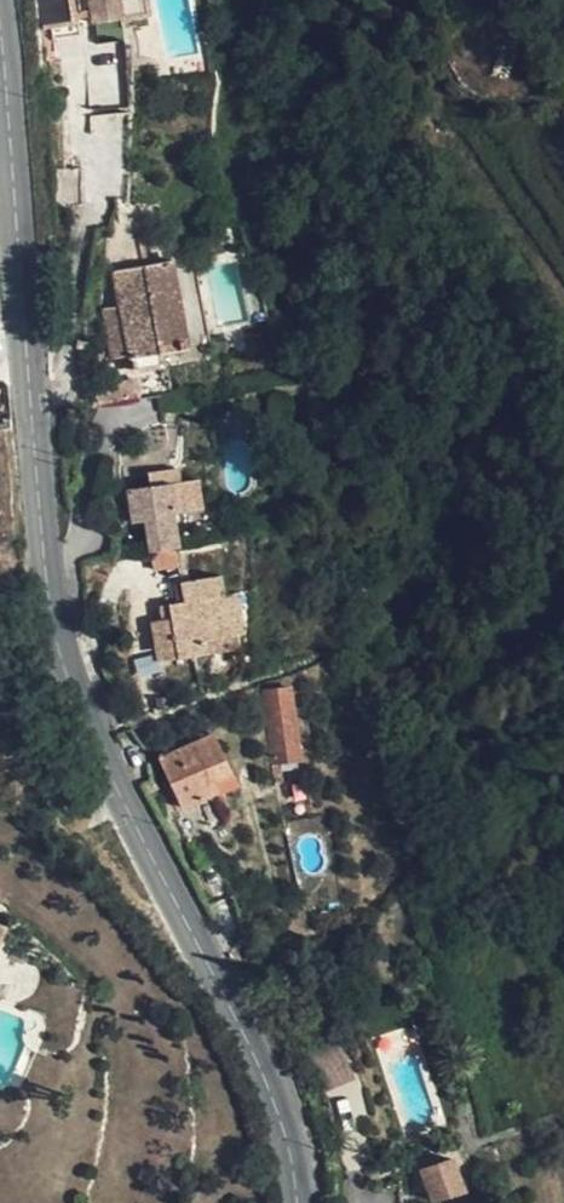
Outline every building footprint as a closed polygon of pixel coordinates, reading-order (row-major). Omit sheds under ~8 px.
[(41,35),(78,28),(73,0),(35,0),(41,35)] [(94,25),(122,20),(147,16),(144,0),(89,0),(94,25)] [(115,274),(122,308),(124,325),(107,329),(113,361),(126,359),(127,362),(187,350),(171,264),(115,274)] [(104,312),(107,329),(124,325),(122,308),(104,312)] [(150,397),(141,399),(144,418),(163,415),(161,396),(150,397)] [(146,523),(151,554),(176,549),(170,513),(175,512),(171,485),(120,494),(124,526),(146,523)] [(171,620),(160,622),(153,623),(160,663),(209,655),(207,641),(238,635),(242,634),(236,595),(223,597),(219,578),(181,584),(184,603),(168,606),(171,620)] [(158,608),(160,622),(171,620),(168,606),(158,608)] [(241,650),(238,635),(207,641),(209,655),(241,650)] [(291,727),(286,691),(264,693),(269,730),(291,727)] [(215,785),(231,777),(213,734),(160,759),(183,810),(219,793),(215,785)] [(236,786),(231,777),(215,785),(219,793),(236,786)] [(353,1082),(333,1034),(303,1048),(322,1095),(353,1082)] [(453,1160),(410,1175),(415,1193),(427,1189),(432,1202),(435,1202),(464,1193),(453,1160)]
